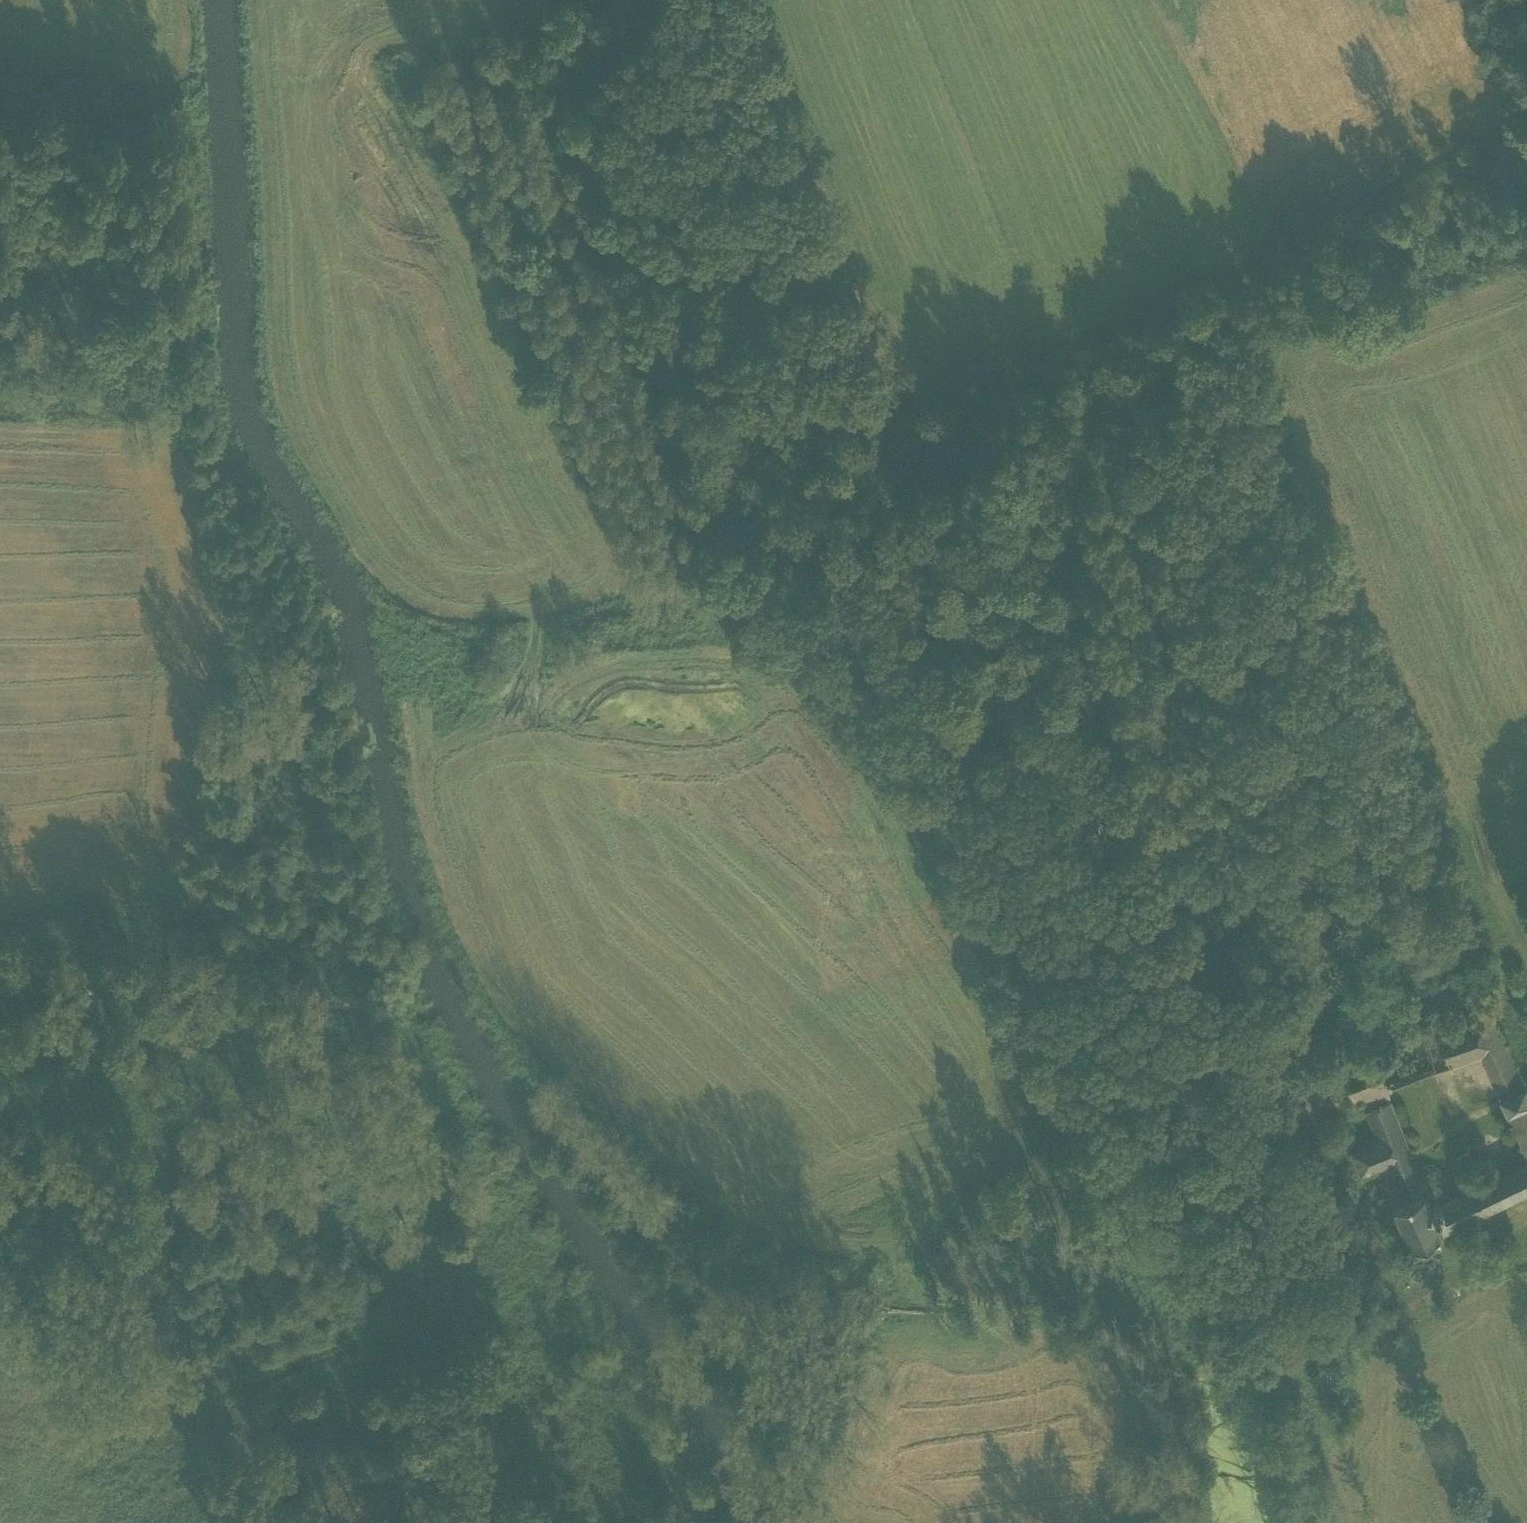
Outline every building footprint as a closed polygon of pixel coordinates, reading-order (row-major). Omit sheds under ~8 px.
[(1447,1064),(1480,1052),(1505,1043),(1488,1005),(1432,1027),(1447,1064)] [(1390,1085),(1447,1064),(1432,1027),(1375,1049),(1390,1085)] [(1480,1052),(1499,1096),(1523,1083),(1505,1043),(1480,1052)] [(1340,1062),(1354,1098),(1390,1085),(1375,1049),(1340,1062)] [(1505,1109),(1526,1097),(1526,1092),(1526,1091),(1523,1083),(1499,1096),(1503,1104),(1505,1109)] [(1391,1201),(1421,1189),(1387,1095),(1365,1104),(1378,1136),(1351,1148),(1361,1169),(1374,1164),(1391,1201)] [(1505,1109),(1526,1157),(1526,1097),(1505,1109)] [(1469,1191),(1478,1210),(1526,1188),(1526,1163),(1469,1191)] [(1436,1230),(1427,1205),(1421,1189),(1391,1201),(1409,1242),(1436,1230)] [(1466,1216),(1478,1210),(1469,1191),(1457,1197),(1466,1216)] [(1427,1205),(1436,1230),(1466,1216),(1457,1197),(1440,1205),(1435,1202),(1427,1205)]
